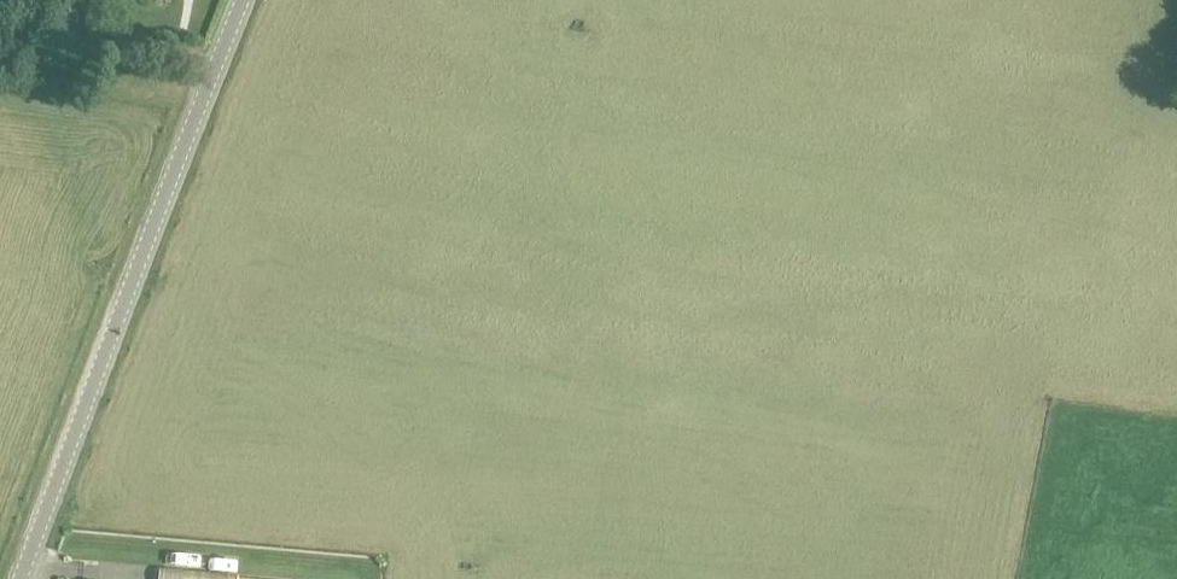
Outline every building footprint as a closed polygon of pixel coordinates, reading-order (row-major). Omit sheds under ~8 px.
[(219,564),(246,565),(247,550),(220,549),(219,564)]
